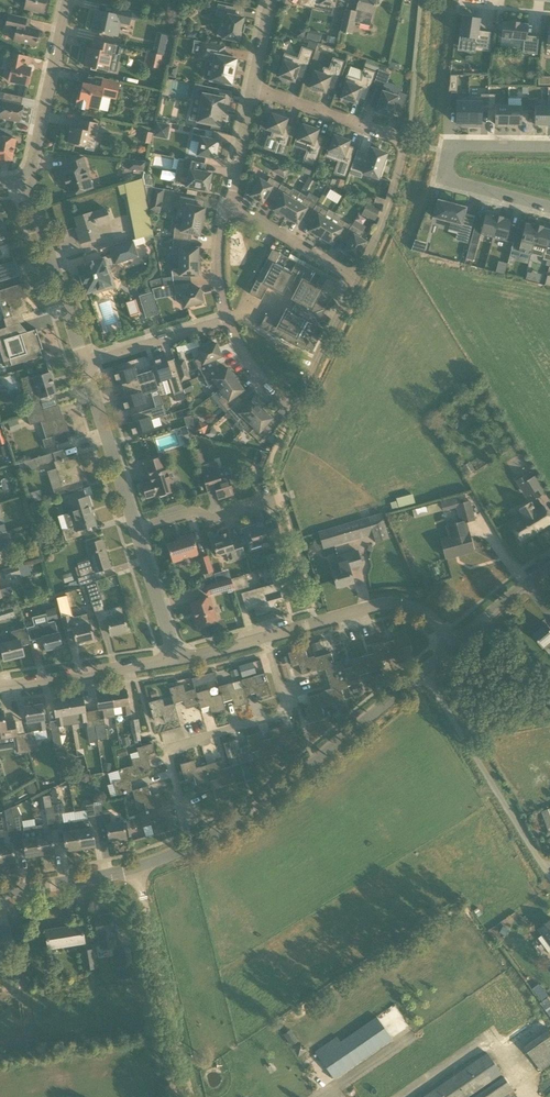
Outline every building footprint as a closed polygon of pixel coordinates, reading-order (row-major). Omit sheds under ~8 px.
[(25,8),(43,13),(46,0),(26,0),(25,8)] [(312,8),(325,11),(326,5),(334,7),(335,0),(314,0),(312,8)] [(356,12),(345,9),(340,30),(351,33),(354,22),(370,26),(376,0),(358,0),(356,12)] [(176,16),(178,6),(168,3),(166,14),(176,16)] [(223,37),(222,38),(239,41),(241,31),(242,31),(243,25),(242,25),(243,18),(233,15),(234,8),(218,5),(216,16),(226,18),(224,29),(219,28),(217,36),(223,37)] [(92,31),(117,37),(120,23),(129,25),(132,11),(113,6),(112,13),(96,10),(92,31)] [(16,31),(14,41),(36,46),(37,42),(38,42),(38,40),(37,40),(39,30),(26,27),(28,19),(31,20),(31,19),(9,14),(5,29),(16,31)] [(472,18),(472,17),(474,17),(474,16),(460,14),(460,15),(465,16),(461,41),(477,43),(476,48),(489,49),(492,33),(479,31),(481,19),(472,18)] [(519,23),(511,22),(511,23),(503,22),(501,38),(524,40),(523,48),(522,53),(536,54),(538,37),(526,36),(527,24),(519,24),(519,23)] [(304,39),(306,31),(298,29),(296,37),(304,39)] [(308,30),(306,39),(319,42),(322,33),(308,30)] [(335,46),(338,35),(329,33),(326,44),(335,46)] [(165,47),(163,55),(170,56),(174,37),(168,36),(165,47)] [(110,61),(113,45),(93,40),(91,49),(88,48),(84,65),(104,70),(108,71),(108,70),(110,61)] [(307,47),(314,49),(316,43),(308,41),(307,47)] [(219,82),(227,84),(231,85),(233,75),(234,76),(236,69),(235,68),(236,59),(222,56),(224,47),(203,43),(200,54),(200,58),(206,59),(214,61),(210,80),(219,82)] [(282,61),(283,61),(278,76),(281,77),(280,79),(286,81),(287,79),(290,81),(291,78),(295,79),(296,77),(303,79),(312,51),(302,47),(298,59),(285,54),(282,61)] [(11,68),(8,81),(27,85),(31,68),(25,67),(27,57),(10,53),(7,67),(11,68)] [(159,69),(160,64),(168,66),(170,57),(163,56),(151,53),(148,66),(159,69)] [(327,87),(334,90),(343,62),(333,58),(329,70),(324,68),(322,74),(315,72),(309,87),(312,88),(311,90),(317,92),(318,90),(322,91),(322,89),(326,90),(327,87)] [(377,72),(378,70),(380,66),(366,61),(364,67),(377,72)] [(451,62),(450,75),(457,75),(464,75),(465,65),(452,63),(452,62),(451,62)] [(175,78),(177,67),(169,65),(167,76),(175,78)] [(346,83),(341,98),(343,99),(342,101),(348,103),(349,101),(353,102),(354,100),(357,101),(358,98),(365,101),(375,72),(364,69),(360,80),(347,76),(345,82),(346,83)] [(375,80),(382,82),(385,72),(378,70),(377,72),(375,80)] [(538,76),(538,84),(546,85),(546,76),(538,76)] [(116,99),(120,82),(103,79),(101,87),(83,83),(81,91),(78,91),(75,106),(79,107),(79,109),(84,110),(84,108),(88,109),(88,107),(99,109),(102,96),(116,99)] [(202,99),(197,122),(219,126),(222,109),(227,109),(230,92),(196,85),(193,97),(202,99)] [(399,92),(397,95),(383,90),(384,87),(377,85),(369,107),(376,109),(375,112),(381,114),(391,117),(393,109),(401,112),(407,95),(399,92)] [(19,122),(23,106),(21,105),(23,97),(0,92),(0,118),(19,122)] [(460,125),(468,125),(469,97),(457,96),(457,92),(451,92),(449,108),(456,108),(456,123),(460,123),(460,125)] [(468,125),(477,126),(477,124),(481,124),(481,108),(488,109),(488,94),(481,94),(481,97),(469,97),(468,125)] [(494,124),(497,124),(497,126),(506,126),(506,124),(507,124),(508,124),(508,106),(495,106),(495,94),(488,94),(488,109),(494,109),(494,117),(494,123),(494,124)] [(528,110),(532,111),(534,111),(534,124),(548,125),(548,106),(535,106),(535,104),(535,100),(528,100),(528,110)] [(508,124),(521,124),(521,106),(508,106),(508,124)] [(282,155),(283,154),(285,155),(288,147),(286,146),(289,137),(292,127),(285,124),(286,121),(283,120),(284,118),(271,114),(266,129),(273,132),(271,138),(276,140),(272,151),(282,155)] [(67,143),(85,147),(87,139),(95,141),(99,124),(80,119),(78,129),(71,127),(67,143)] [(167,139),(170,125),(156,122),(153,137),(167,139)] [(314,165),(320,148),(323,138),(316,135),(318,132),(314,131),(315,129),(303,125),(297,139),(296,139),(294,146),(307,150),(303,162),(314,165)] [(199,142),(197,155),(215,159),(215,157),(217,157),(218,150),(217,149),(219,141),(210,139),(212,131),(193,127),(191,140),(199,142)] [(143,130),(140,141),(150,143),(152,133),(143,130)] [(337,134),(336,136),(334,135),(329,150),(327,150),(325,156),(338,161),(334,173),(345,176),(351,159),(355,148),(348,146),(349,143),(350,140),(343,137),(343,136),(337,134)] [(11,159),(15,139),(0,136),(0,161),(11,159)] [(357,150),(353,160),(348,174),(349,175),(351,169),(378,179),(386,154),(371,148),(369,157),(357,153),(358,150),(357,150)] [(92,188),(82,157),(66,155),(70,170),(61,173),(65,187),(68,186),(71,195),(92,188)] [(188,178),(186,187),(207,191),(208,190),(210,189),(211,184),(209,183),(211,173),(199,171),(200,163),(179,158),(176,171),(182,172),(182,174),(183,177),(188,178)] [(128,159),(127,170),(133,170),(134,173),(140,173),(141,171),(143,171),(146,161),(128,159)] [(284,179),(289,170),(284,167),(279,175),(284,179)] [(302,172),(311,176),(313,170),(304,167),(302,172)] [(143,171),(142,176),(143,178),(144,186),(152,187),(154,178),(151,178),(151,175),(145,174),(146,172),(143,171)] [(309,177),(303,186),(308,189),(313,179),(309,177)] [(345,180),(337,177),(336,179),(334,185),(342,188),(345,180)] [(126,193),(135,240),(154,234),(149,211),(144,186),(143,178),(118,186),(120,195),(126,193)] [(269,178),(266,183),(260,179),(254,188),(252,187),(249,193),(251,194),(250,196),(262,203),(267,194),(273,198),(281,184),(269,178)] [(273,198),(279,201),(278,203),(273,210),(280,213),(279,215),(284,218),(284,219),(294,201),(288,198),(292,191),(281,184),(273,198)] [(144,186),(149,211),(160,213),(164,190),(144,186)] [(337,203),(342,196),(329,188),(324,196),(337,203)] [(294,201),(284,219),(285,219),(290,222),(291,220),(297,224),(302,215),(308,218),(316,205),(319,199),(308,193),(305,197),(299,193),(295,201),(294,201)] [(185,211),(184,218),(204,222),(205,216),(203,215),(204,208),(195,206),(196,199),(180,196),(178,210),(185,211)] [(434,217),(451,222),(460,224),(456,239),(466,242),(473,216),(464,214),(465,209),(466,207),(464,207),(457,205),(455,205),(448,203),(447,202),(439,200),(438,200),(433,217),(434,218),(434,217)] [(368,219),(373,208),(366,204),(361,216),(368,219)] [(316,205),(308,218),(314,222),(309,230),(315,234),(314,236),(319,239),(330,222),(324,218),(327,212),(316,205)] [(81,243),(99,237),(95,226),(109,222),(105,209),(92,214),(91,213),(75,218),(80,233),(78,234),(81,243)] [(493,237),(498,216),(494,215),(486,213),(480,234),(493,237)] [(502,217),(498,216),(493,237),(513,243),(517,228),(509,226),(511,219),(502,217)] [(175,224),(173,239),(188,241),(189,233),(199,235),(200,228),(203,229),(204,223),(204,222),(184,218),(182,225),(175,224)] [(337,236),(343,239),(351,226),(339,219),(336,225),(330,222),(319,239),(319,240),(320,239),(325,242),(326,241),(332,244),(337,236)] [(531,254),(533,246),(538,227),(539,225),(535,224),(528,222),(527,224),(525,223),(524,230),(517,228),(513,243),(511,249),(531,254)] [(538,227),(533,246),(546,249),(549,234),(549,230),(549,228),(543,226),(539,225),(538,227)] [(362,233),(351,226),(343,239),(349,242),(344,251),(356,259),(357,256),(359,258),(362,252),(361,251),(366,242),(359,238),(362,233)] [(188,248),(188,241),(173,239),(172,254),(179,255),(179,261),(200,262),(200,261),(200,255),(198,255),(198,248),(188,248)] [(409,249),(421,252),(424,242),(412,239),(409,249)] [(115,263),(137,256),(133,242),(110,249),(115,263)] [(276,261),(280,254),(280,253),(274,250),(272,250),(259,275),(254,285),(265,291),(269,285),(273,287),(284,265),(276,261)] [(290,254),(288,258),(297,262),(304,266),(306,262),(290,254)] [(106,266),(104,264),(103,259),(78,267),(86,293),(94,290),(101,291),(106,287),(103,277),(108,276),(109,273),(109,271),(108,269),(108,267),(106,266)] [(14,261),(0,265),(0,282),(19,276),(14,261)] [(171,269),(173,285),(189,283),(188,275),(198,275),(198,268),(200,268),(200,262),(179,261),(179,268),(171,269)] [(304,266),(297,262),(296,263),(292,270),(284,265),(273,287),(281,292),(283,288),(290,292),(304,266)] [(311,285),(312,283),(309,282),(314,271),(304,266),(290,292),(295,294),(293,298),(297,300),(302,303),(311,285)] [(152,290),(164,286),(162,278),(149,281),(152,290)] [(323,283),(323,284),(335,290),(339,284),(326,278),(323,283)] [(175,300),(182,299),(184,307),(195,304),(195,306),(201,305),(201,303),(203,302),(199,288),(190,290),(189,283),(173,285),(175,300)] [(295,305),(320,319),(326,308),(316,302),(321,291),(332,296),(335,290),(323,284),(321,288),(315,285),(312,283),(311,285),(302,303),(297,300),(295,305)] [(0,290),(0,301),(6,299),(12,316),(5,318),(4,319),(5,324),(6,327),(19,323),(24,322),(22,313),(28,311),(24,298),(26,298),(22,284),(0,290)] [(140,297),(146,316),(157,313),(151,293),(140,297)] [(135,298),(125,301),(129,315),(139,312),(135,298)] [(307,321),(316,326),(320,319),(295,305),(291,312),(287,310),(283,319),(303,330),(307,321)] [(303,330),(283,319),(280,323),(275,321),(269,332),(304,350),(308,342),(299,338),(303,330)] [(0,332),(0,341),(4,340),(12,337),(9,329),(0,332)] [(43,349),(37,331),(36,329),(35,329),(36,329),(27,332),(12,337),(4,340),(12,365),(16,364),(42,356),(40,350),(42,349),(43,349)] [(197,340),(176,347),(177,352),(181,351),(182,352),(199,346),(197,340)] [(215,367),(211,360),(221,356),(216,343),(214,344),(213,342),(207,344),(208,346),(198,350),(201,357),(194,360),(202,374),(215,367)] [(174,394),(184,391),(181,382),(178,373),(175,362),(174,359),(167,361),(165,355),(153,358),(160,382),(169,379),(173,394),(174,394)] [(122,384),(124,390),(155,380),(152,370),(137,375),(135,367),(111,374),(115,386),(122,384)] [(216,384),(220,390),(237,377),(233,372),(231,374),(227,368),(219,374),(215,367),(202,374),(209,388),(216,384)] [(188,369),(178,373),(181,382),(191,379),(188,369)] [(23,406),(26,415),(43,410),(39,398),(56,393),(50,373),(27,380),(34,403),(23,406)] [(219,401),(228,412),(240,401),(235,396),(243,390),(239,384),(241,383),(237,378),(237,377),(220,390),(212,396),(217,402),(219,401)] [(126,396),(119,398),(123,410),(146,403),(143,395),(158,390),(155,380),(124,390),(124,391),(125,391),(126,396)] [(184,391),(174,394),(176,400),(186,397),(184,394),(184,391)] [(161,398),(153,401),(155,407),(131,415),(133,421),(127,423),(131,436),(154,428),(151,420),(166,415),(161,398)] [(249,423),(263,408),(258,403),(257,405),(252,400),(245,407),(240,401),(228,412),(238,423),(237,424),(243,429),(249,423)] [(43,410),(26,415),(29,425),(41,422),(46,439),(42,440),(45,449),(69,441),(67,437),(70,436),(63,415),(58,416),(54,406),(43,410)] [(263,408),(249,423),(254,427),(249,433),(259,442),(270,430),(265,426),(272,418),(266,413),(268,412),(263,408)] [(11,432),(20,429),(18,419),(8,422),(11,432)] [(204,434),(207,425),(199,422),(196,430),(204,434)] [(188,432),(197,433),(196,430),(193,423),(186,425),(188,432)] [(204,434),(203,435),(212,438),(216,435),(216,431),(212,426),(204,434)] [(199,447),(193,449),(198,464),(204,462),(199,447)] [(76,466),(79,465),(76,456),(66,459),(63,450),(18,464),(21,473),(27,472),(28,472),(39,469),(38,466),(55,460),(58,470),(49,473),(55,494),(82,486),(78,474),(76,466)] [(166,470),(161,457),(144,462),(149,477),(150,476),(152,482),(143,485),(147,497),(155,495),(156,496),(176,490),(172,479),(171,479),(171,478),(169,478),(168,474),(170,473),(168,470),(166,470)] [(205,465),(200,466),(204,481),(212,478),(215,490),(218,499),(233,495),(229,482),(227,476),(220,478),(217,468),(215,462),(205,465)] [(466,476),(475,470),(469,462),(461,467),(466,476)] [(526,482),(533,493),(536,499),(546,493),(535,475),(528,479),(526,475),(516,480),(519,486),(526,482)] [(396,498),(396,500),(399,508),(415,503),(413,494),(396,498)] [(470,501),(467,502),(465,494),(439,501),(442,510),(458,506),(462,522),(446,527),(448,537),(441,539),(446,558),(473,551),(466,522),(475,520),(470,501)] [(88,496),(67,503),(61,505),(64,514),(68,528),(62,530),(65,540),(84,535),(82,529),(96,524),(95,524),(89,506),(91,506),(88,496)] [(440,502),(412,510),(414,518),(442,510),(440,502)] [(524,517),(510,525),(520,542),(549,524),(549,517),(543,505),(534,510),(529,502),(519,508),(524,517)] [(381,513),(317,531),(322,549),(373,534),(376,542),(388,539),(381,513)] [(269,544),(270,547),(275,549),(284,546),(281,536),(275,518),(258,523),(259,525),(244,530),(251,550),(269,544)] [(8,534),(7,531),(0,533),(0,543),(10,539),(9,539),(8,534)] [(173,563),(198,555),(192,533),(176,538),(177,541),(167,544),(173,563)] [(211,538),(217,555),(226,552),(229,561),(245,556),(239,537),(230,540),(228,533),(211,538)] [(70,588),(75,587),(92,582),(89,574),(89,573),(95,571),(104,569),(110,567),(106,553),(105,551),(102,540),(87,544),(91,559),(77,564),(81,577),(77,578),(78,580),(73,581),(68,583),(69,585),(70,588)] [(316,542),(309,547),(313,553),(321,548),(316,542)] [(338,570),(332,572),(337,587),(353,583),(349,568),(361,564),(357,550),(335,556),(338,570)] [(289,561),(286,553),(278,556),(280,564),(289,561)] [(205,580),(215,578),(208,555),(199,558),(205,580)] [(27,564),(26,563),(3,570),(5,579),(19,574),(20,577),(31,574),(30,571),(31,570),(29,564),(27,564)] [(69,573),(62,575),(64,583),(71,581),(69,573)] [(231,578),(235,591),(244,588),(241,576),(231,578)] [(211,584),(205,586),(208,595),(227,590),(228,592),(235,591),(231,578),(216,583),(211,584)] [(29,579),(21,581),(23,588),(31,586),(29,579)] [(260,587),(267,611),(276,608),(274,601),(285,598),(280,582),(260,587)] [(8,587),(0,590),(0,597),(13,593),(11,586),(8,587)] [(258,614),(267,611),(260,587),(241,593),(246,609),(256,606),(258,614)] [(89,596),(96,618),(106,616),(100,593),(89,596)] [(209,597),(191,603),(198,627),(204,625),(206,632),(218,629),(216,622),(217,621),(209,597)] [(60,614),(66,613),(64,602),(58,603),(57,604),(59,615),(60,614)] [(12,607),(0,610),(0,620),(20,614),(18,605),(12,607)] [(115,616),(106,618),(110,634),(127,630),(123,614),(121,606),(113,608),(115,616)] [(55,609),(45,611),(48,622),(55,621),(57,620),(55,609)] [(93,639),(89,624),(87,614),(71,617),(70,615),(61,617),(63,627),(72,625),(76,643),(93,639)] [(55,621),(48,622),(34,626),(27,627),(29,639),(29,640),(30,640),(42,637),(45,650),(61,646),(58,633),(57,633),(57,630),(55,621)] [(547,624),(534,635),(549,655),(549,628),(547,624)] [(27,627),(10,631),(13,641),(0,644),(4,660),(23,655),(21,646),(30,643),(30,640),(29,640),(29,639),(27,627)] [(385,642),(390,659),(401,656),(399,649),(411,645),(406,629),(394,632),(396,639),(385,642)] [(320,642),(311,644),(313,651),(322,649),(320,642)] [(390,659),(385,642),(373,646),(375,653),(364,656),(369,672),(380,669),(378,662),(390,659)] [(318,670),(314,658),(308,659),(305,648),(288,653),(291,665),(298,663),(302,674),(318,670)] [(345,674),(343,669),(341,662),(334,664),(331,653),(314,658),(318,670),(325,668),(328,679),(345,674)] [(369,672),(364,656),(352,659),(354,666),(343,669),(345,674),(348,686),(359,683),(357,676),(369,672)] [(240,673),(249,676),(252,668),(243,665),(240,673)] [(381,670),(375,672),(377,679),(383,677),(381,670)] [(253,676),(241,680),(243,687),(244,687),(246,696),(257,692),(259,700),(271,697),(267,681),(265,673),(253,676)] [(324,692),(327,704),(344,699),(341,688),(348,686),(345,674),(328,679),(331,690),(324,692)] [(205,675),(192,679),(194,687),(207,683),(205,675)] [(248,703),(246,696),(244,687),(243,687),(233,690),(230,683),(218,686),(220,694),(221,694),(223,702),(234,699),(236,707),(248,703)] [(352,686),(353,693),(364,690),(362,683),(352,686)] [(174,703),(174,704),(185,701),(187,708),(199,705),(195,693),(196,693),(195,689),(184,692),(181,685),(169,688),(173,703),(174,703)] [(226,710),(223,702),(221,694),(220,694),(210,697),(208,689),(196,693),(195,693),(199,705),(200,709),(211,706),(213,713),(226,710)] [(111,692),(114,707),(121,706),(123,716),(130,714),(129,705),(127,690),(111,692)] [(152,698),(158,696),(155,690),(149,692),(152,698)] [(98,710),(99,710),(101,720),(108,718),(106,708),(114,707),(111,692),(96,695),(98,710)] [(327,704),(324,692),(308,697),(311,708),(304,710),(308,722),(325,717),(321,706),(327,704)] [(86,712),(83,697),(68,700),(70,714),(78,713),(80,723),(87,722),(85,712),(86,712)] [(179,719),(174,704),(174,703),(173,703),(163,706),(161,699),(148,702),(153,718),(164,715),(166,722),(179,719)] [(70,714),(68,700),(52,702),(55,717),(56,717),(56,720),(49,722),(54,746),(62,745),(61,743),(63,743),(66,735),(60,735),(59,727),(60,726),(63,726),(65,726),(63,716),(70,714)] [(44,720),(43,715),(42,704),(25,707),(27,722),(37,721),(38,730),(45,729),(44,720)] [(337,710),(332,715),(336,720),(342,716),(337,710)] [(28,746),(25,733),(17,735),(14,721),(5,722),(3,711),(0,711),(0,739),(16,736),(19,753),(30,751),(28,746)] [(138,719),(129,720),(131,733),(139,732),(140,732),(138,719)] [(97,739),(98,739),(107,737),(105,724),(95,726),(97,739)] [(97,739),(95,726),(87,727),(89,743),(98,741),(98,739),(97,739)] [(274,746),(285,743),(287,750),(300,747),(295,731),(284,734),(281,727),(269,730),(272,738),(274,746)] [(37,744),(33,731),(25,733),(28,746),(30,751),(38,749),(37,744)] [(246,737),(249,744),(251,752),(262,749),(264,757),(277,753),(274,746),(272,738),(261,741),(258,733),(246,737)] [(122,747),(131,744),(129,737),(120,739),(122,747)] [(230,766),(235,782),(229,759),(239,756),(241,763),(254,760),(251,752),(249,744),(238,747),(236,740),(223,743),(230,766)] [(132,759),(133,765),(136,773),(152,769),(148,757),(156,755),(152,743),(136,748),(139,757),(132,759)] [(78,747),(78,750),(76,751),(77,757),(84,755),(83,753),(85,749),(83,746),(78,747)] [(119,757),(128,755),(126,748),(117,750),(119,757)] [(210,781),(206,765),(194,768),(192,761),(180,764),(184,780),(196,777),(198,784),(210,781)] [(217,762),(206,765),(210,781),(221,778),(223,785),(235,782),(230,766),(219,769),(217,762)] [(137,777),(136,773),(133,765),(118,769),(118,770),(121,779),(113,781),(114,783),(117,795),(132,791),(133,790),(130,779),(137,777)] [(118,770),(107,773),(111,784),(114,783),(113,781),(121,779),(118,770)] [(31,778),(22,783),(30,796),(39,791),(31,778)] [(148,786),(133,790),(132,791),(136,804),(144,802),(147,811),(155,809),(162,807),(159,795),(151,797),(148,786)] [(61,812),(65,812),(63,803),(60,803),(52,805),(52,806),(53,805),(53,807),(57,829),(64,828),(63,822),(61,812)] [(76,820),(75,820),(79,848),(94,845),(94,842),(91,827),(97,827),(95,814),(94,803),(86,804),(87,810),(88,818),(76,820)] [(16,805),(12,807),(16,836),(22,835),(26,857),(39,854),(35,826),(23,828),(21,819),(21,814),(16,805)] [(12,807),(6,809),(4,811),(9,837),(16,836),(12,807)] [(45,809),(46,815),(49,830),(57,829),(53,807),(45,809)] [(158,820),(155,809),(147,811),(139,813),(142,825),(150,823),(153,834),(169,830),(165,818),(158,820)] [(95,814),(97,827),(97,826),(100,841),(100,840),(108,838),(109,840),(126,837),(123,821),(111,823),(109,812),(103,813),(95,814)] [(135,818),(129,820),(132,829),(138,827),(135,818)] [(66,850),(79,848),(75,820),(68,822),(70,831),(63,832),(66,850)] [(35,826),(39,854),(54,852),(51,834),(44,835),(42,825),(35,826)] [(14,861),(12,844),(5,845),(3,837),(0,838),(0,864),(14,861)] [(109,947),(115,946),(113,932),(114,932),(114,928),(113,923),(114,923),(113,916),(112,916),(111,914),(104,915),(103,913),(94,915),(97,934),(98,934),(100,948),(102,948),(102,949),(109,948),(109,947)] [(545,936),(537,941),(546,954),(549,951),(549,921),(539,928),(545,936)] [(45,930),(48,948),(84,943),(81,924),(45,930)] [(504,926),(500,933),(506,936),(509,929),(504,926)] [(12,949),(9,927),(0,929),(0,931),(0,951),(12,949)] [(122,964),(131,962),(129,947),(119,948),(122,964)] [(96,969),(93,949),(81,951),(84,971),(96,969)] [(540,983),(533,988),(542,1001),(549,996),(540,983)] [(328,1042),(314,1052),(318,1057),(321,1063),(332,1079),(384,1044),(369,1022),(332,1048),(328,1042)] [(524,1047),(540,1071),(549,1064),(549,1029),(524,1047)] [(283,1035),(291,1046),(298,1041),(291,1030),(283,1035)] [(423,1096),(466,1096),(501,1073),(487,1053),(423,1096)] [(474,1096),(503,1096),(513,1090),(504,1077),(474,1096)]
